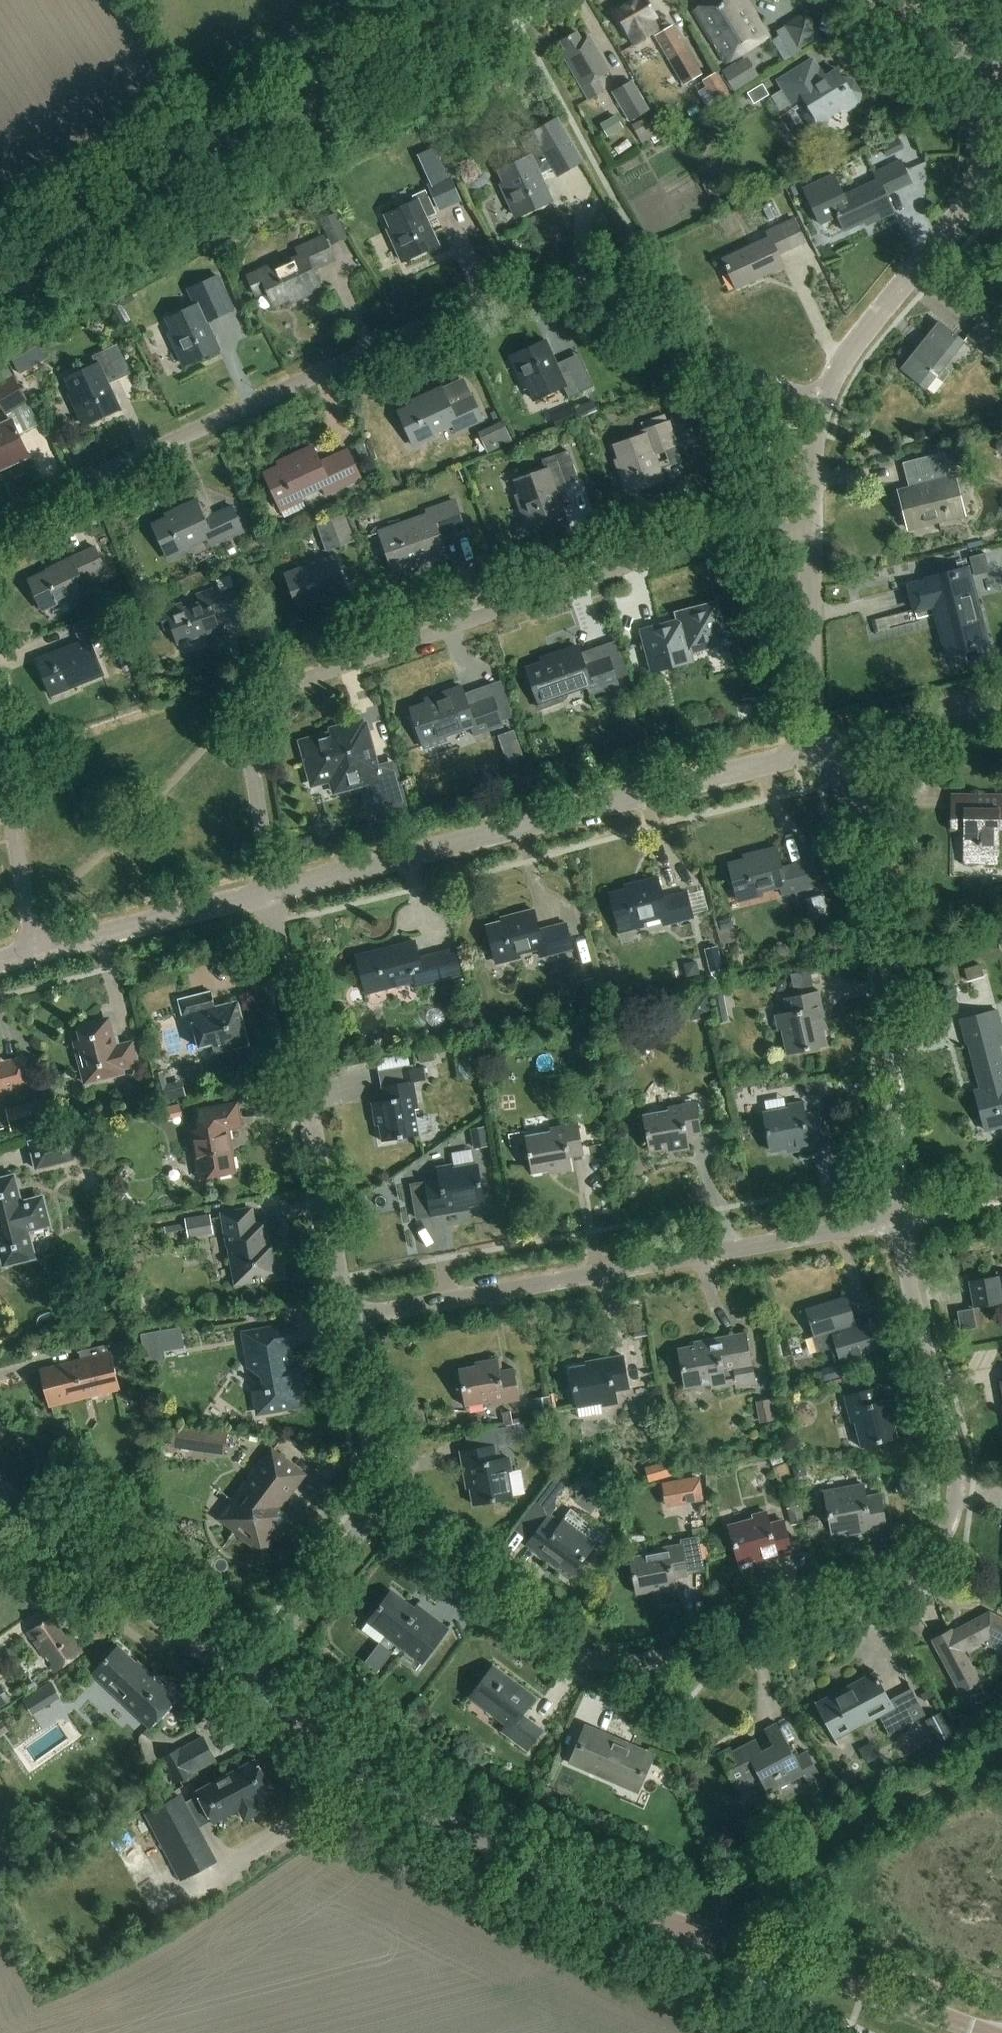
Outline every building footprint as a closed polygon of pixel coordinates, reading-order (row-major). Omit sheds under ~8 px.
[(615,12),(616,15),(614,16),(617,22),(619,21),(628,35),(634,46),(654,35),(672,67),(682,85),(699,75),(685,50),(672,27),(660,34),(653,21),(657,18),(647,0),(636,0),(615,12)] [(770,37),(748,0),(712,0),(695,11),(727,63),(770,37)] [(818,34),(806,14),(785,26),(797,47),(818,34)] [(609,74),(606,68),(590,39),(581,44),(576,35),(562,43),(567,51),(563,53),(590,100),(605,91),(599,80),(609,74)] [(758,77),(746,58),(723,72),(735,92),(758,77)] [(780,81),(786,90),(774,98),(781,109),(792,102),(793,103),(804,97),(814,114),(807,117),(816,131),(827,123),(830,112),(838,108),(849,110),(859,104),(861,93),(853,81),(842,78),(838,72),(827,79),(825,75),(822,76),(814,60),(780,81)] [(730,96),(717,74),(703,82),(715,104),(730,96)] [(647,112),(631,83),(612,93),(629,122),(647,112)] [(763,84),(748,93),(754,103),(755,105),(770,96),(763,84)] [(616,116),(601,125),(607,137),(623,128),(616,116)] [(557,179),(583,165),(557,120),(530,135),(533,141),(522,146),(528,159),(499,173),(510,196),(506,198),(516,221),(550,205),(538,177),(552,170),(557,179)] [(644,127),(641,120),(631,125),(641,143),(655,135),(649,124),(644,127)] [(888,157),(905,149),(899,136),(882,144),(888,157)] [(880,181),(846,197),(836,177),(807,191),(823,225),(840,217),(846,231),(874,218),(876,221),(895,212),(887,196),(912,185),(902,161),(876,173),(880,181)] [(450,176),(428,186),(438,208),(460,198),(450,176)] [(425,222),(437,217),(426,192),(414,198),(416,203),(387,216),(398,241),(394,243),(403,263),(437,248),(425,222)] [(320,221),(332,246),(348,238),(335,213),(320,221)] [(779,256),(805,244),(795,221),(766,234),(769,239),(723,260),(736,289),(784,267),(779,256)] [(296,251),(300,258),(282,266),(280,262),(247,277),(255,297),(266,292),(273,307),(297,296),(299,301),(321,291),(313,272),(335,262),(324,239),(296,251)] [(236,311),(219,275),(186,290),(194,307),(166,320),(177,344),(173,346),(183,367),(218,352),(206,325),(236,311)] [(135,301),(130,293),(110,304),(122,325),(130,321),(123,308),(135,301)] [(959,349),(965,342),(942,324),(922,349),(920,347),(902,370),(935,396),(953,374),(940,363),(954,346),(959,349)] [(1000,364),(1001,362),(1001,348),(1000,346),(1001,343),(1001,341),(981,324),(969,339),(1000,364)] [(572,397),(584,392),(571,363),(558,369),(546,342),(512,358),(522,380),(526,378),(537,400),(567,387),(572,397)] [(103,379),(115,374),(104,351),(90,358),(94,366),(65,380),(76,403),(72,405),(83,427),(118,411),(103,379)] [(20,378),(37,368),(30,355),(13,364),(20,378)] [(0,368),(0,384),(12,376),(5,365),(0,368)] [(14,375),(12,376),(0,384),(0,405),(6,416),(9,414),(28,403),(30,402),(14,375)] [(457,432),(484,420),(473,396),(450,406),(443,389),(422,399),(423,402),(399,413),(414,443),(454,425),(457,432)] [(28,403),(9,414),(11,419),(18,434),(39,425),(28,403)] [(557,427),(580,418),(576,409),(553,417),(557,427)] [(511,418),(484,428),(492,450),(519,439),(511,418)] [(29,458),(18,434),(11,419),(0,424),(0,467),(2,466),(3,469),(29,458)] [(653,453),(675,446),(667,423),(642,432),(643,436),(614,446),(622,471),(618,472),(626,495),(663,482),(653,453)] [(325,495),(361,478),(349,453),(321,465),(313,448),(289,459),(291,464),(266,475),(280,506),(322,487),(325,495)] [(569,452),(557,456),(567,484),(579,480),(569,452)] [(913,528),(940,521),(962,515),(946,454),(940,455),(940,456),(906,465),(912,490),(904,492),(913,528)] [(554,490),(566,486),(558,462),(544,466),(546,471),(515,481),(524,506),(520,507),(528,530),(563,518),(554,490)] [(210,545),(243,530),(233,507),(205,520),(197,501),(177,511),(179,515),(154,526),(171,562),(191,553),(188,547),(207,538),(210,545)] [(442,540),(467,531),(457,502),(379,529),(393,572),(419,562),(421,566),(448,557),(442,540)] [(340,547),(331,521),(317,526),(326,552),(340,547)] [(84,583),(107,573),(96,548),(58,565),(59,568),(31,581),(43,610),(87,591),(84,583)] [(975,576),(990,572),(986,554),(970,557),(975,576)] [(299,608),(345,592),(333,558),(286,574),(299,608)] [(947,653),(962,649),(986,643),(974,597),(976,596),(970,571),(909,587),(916,612),(935,607),(947,653)] [(219,587),(197,595),(200,603),(183,609),(181,604),(160,611),(166,628),(172,626),(178,644),(219,629),(214,615),(240,605),(230,577),(217,582),(219,587)] [(689,654),(731,643),(720,601),(677,612),(679,618),(641,628),(643,636),(652,670),(691,660),(689,654)] [(89,640),(121,628),(114,610),(74,625),(81,643),(89,640)] [(909,611),(881,617),(883,626),(911,620),(909,611)] [(51,695),(103,675),(89,640),(81,643),(37,660),(51,695)] [(619,685),(609,656),(584,664),(578,646),(551,656),(553,660),(527,669),(539,703),(539,702),(541,708),(563,701),(561,695),(587,686),(590,694),(619,685)] [(502,725),(493,697),(469,705),(462,687),(436,696),(437,701),(410,710),(423,743),(425,750),(450,742),(447,735),(471,727),(474,735),(502,725)] [(301,743),(310,775),(314,788),(332,783),(335,792),(377,781),(374,769),(377,768),(376,766),(365,726),(362,727),(361,723),(341,728),(342,732),(326,736),(323,735),(312,738),(311,740),(301,743)] [(512,759),(528,754),(521,728),(505,732),(512,759)] [(395,761),(376,766),(377,768),(380,781),(366,784),(376,822),(409,814),(395,761)] [(953,795),(952,829),(965,830),(964,864),(1000,864),(1001,830),(1001,795),(953,795)] [(815,858),(783,866),(778,847),(754,853),(755,857),(730,863),(740,904),(763,898),(761,890),(782,885),(784,892),(821,883),(815,858)] [(694,917),(688,892),(664,898),(659,878),(636,884),(637,888),(612,895),(621,933),(645,927),(643,921),(662,916),(664,924),(682,920),(694,917)] [(539,929),(534,910),(512,916),(513,920),(488,926),(496,959),(539,948),(541,956),(573,948),(567,923),(551,927),(551,926),(539,929)] [(829,951),(851,945),(849,936),(827,942),(829,951)] [(454,949),(420,958),(415,941),(358,956),(368,994),(415,981),(416,987),(461,975),(454,949)] [(712,972),(723,969),(717,946),(706,949),(712,972)] [(968,982),(984,977),(981,964),(965,969),(968,982)] [(790,1052),(826,1044),(821,1019),(825,1019),(819,991),(787,998),(790,1011),(778,1014),(781,1029),(785,1028),(790,1052)] [(213,1053),(247,1044),(242,1023),(240,1024),(234,1002),(214,1007),(210,992),(178,1000),(182,1016),(190,1014),(199,1048),(211,1045),(213,1053)] [(723,992),(711,994),(717,1024),(729,1022),(723,992)] [(1001,1125),(1001,1052),(1001,1046),(1001,1022),(998,1008),(962,1018),(969,1043),(970,1042),(984,1092),(977,1094),(987,1129),(1001,1125)] [(114,1071),(137,1065),(131,1042),(115,1046),(108,1018),(76,1026),(80,1040),(73,1042),(84,1084),(115,1075),(114,1071)] [(451,1047),(418,1052),(420,1064),(435,1061),(434,1055),(454,1051),(457,1068),(470,1065),(467,1050),(465,1050),(464,1045),(451,1047)] [(3,1094),(29,1087),(22,1060),(4,1065),(0,1062),(0,1095),(3,1094)] [(401,1072),(403,1084),(382,1087),(385,1101),(372,1104),(375,1117),(378,1117),(383,1142),(421,1135),(417,1110),(420,1109),(415,1082),(427,1080),(424,1067),(401,1072)] [(828,1094),(826,1080),(806,1084),(808,1097),(828,1094)] [(182,1081),(158,1087),(161,1102),(186,1096),(182,1081)] [(41,1101),(5,1110),(10,1131),(46,1122),(41,1101)] [(703,1133),(699,1109),(697,1101),(668,1106),(669,1111),(644,1116),(651,1153),(675,1149),(676,1153),(689,1150),(687,1136),(703,1133)] [(797,1149),(825,1144),(819,1111),(805,1114),(803,1101),(789,1104),(790,1107),(764,1112),(771,1149),(796,1144),(797,1149)] [(227,1129),(240,1126),(236,1103),(198,1110),(201,1129),(193,1131),(196,1150),(195,1153),(199,1179),(234,1172),(229,1142),(230,1142),(227,1129)] [(571,1158),(585,1156),(579,1123),(551,1128),(552,1132),(527,1136),(534,1174),(559,1170),(559,1174),(573,1171),(571,1158)] [(36,1170),(74,1160),(67,1133),(29,1143),(36,1170)] [(414,1185),(420,1219),(433,1216),(461,1211),(461,1207),(485,1203),(478,1165),(453,1169),(453,1166),(438,1169),(440,1180),(414,1185)] [(32,1203),(22,1206),(14,1175),(0,1179),(0,1256),(3,1267),(35,1259),(28,1229),(48,1223),(42,1200),(32,1203)] [(262,1280),(282,1276),(278,1252),(276,1241),(268,1242),(264,1222),(255,1224),(252,1209),(222,1214),(231,1263),(236,1262),(240,1281),(262,1277),(262,1280)] [(211,1234),(208,1216),(184,1220),(187,1238),(211,1234)] [(1001,1278),(1001,1274),(970,1280),(974,1306),(1001,1301),(1001,1278)] [(872,1318),(873,1322),(855,1327),(846,1297),(806,1309),(813,1336),(812,1336),(817,1353),(833,1349),(836,1360),(891,1343),(883,1315),(872,1318)] [(965,1328),(982,1327),(981,1306),(964,1307),(965,1328)] [(298,1386),(302,1385),(291,1324),(242,1332),(248,1369),(265,1381),(267,1390),(258,1392),(254,1398),(256,1411),(262,1415),(282,1412),(281,1406),(296,1404),(300,1398),(298,1386)] [(160,1331),(141,1335),(147,1364),(166,1360),(160,1331)] [(737,1386),(756,1382),(747,1333),(704,1341),(705,1345),(680,1350),(687,1386),(712,1381),(712,1386),(736,1381),(737,1386)] [(49,1406),(119,1389),(111,1355),(109,1355),(106,1345),(77,1353),(79,1362),(41,1372),(49,1406)] [(631,1389),(626,1364),(625,1355),(596,1360),(597,1364),(571,1368),(578,1406),(604,1401),(604,1406),(618,1403),(616,1391),(631,1389)] [(492,1406),(521,1401),(515,1368),(501,1371),(499,1358),(485,1361),(485,1363),(461,1368),(468,1406),(492,1402),(492,1406)] [(822,1369),(825,1382),(847,1376),(844,1363),(822,1369)] [(862,1446),(899,1435),(892,1410),(895,1409),(891,1396),(879,1400),(875,1386),(844,1395),(851,1423),(855,1422),(862,1446)] [(552,1397),(535,1399),(537,1418),(554,1416),(552,1397)] [(773,1399),(754,1402),(758,1424),(777,1420),(773,1399)] [(523,1425),(496,1429),(499,1444),(526,1440),(523,1425)] [(227,1435),(174,1426),(170,1447),(224,1456),(227,1435)] [(494,1447),(485,1448),(462,1452),(467,1480),(471,1480),(476,1505),(512,1499),(507,1473),(511,1472),(509,1459),(497,1461),(494,1447)] [(219,1520),(235,1533),(263,1554),(277,1535),(275,1533),(277,1530),(278,1526),(279,1523),(279,1519),(279,1515),(278,1511),(305,1476),(272,1450),(219,1520)] [(669,1460),(644,1467),(648,1481),(673,1475),(669,1460)] [(787,1464),(772,1468),(777,1485),(791,1481),(787,1464)] [(699,1477),(662,1484),(667,1509),(688,1505),(688,1503),(696,1502),(696,1503),(704,1502),(699,1477)] [(858,1533),(886,1528),(880,1493),(866,1496),(863,1483),(850,1486),(850,1490),(825,1494),(832,1534),(857,1529),(858,1533)] [(792,1525),(805,1522),(800,1505),(787,1509),(792,1525)] [(530,1541),(531,1542),(528,1545),(550,1563),(553,1559),(573,1575),(594,1547),(598,1550),(607,1538),(571,1511),(559,1527),(548,1519),(530,1541)] [(765,1561),(793,1553),(783,1519),(770,1523),(766,1511),(753,1515),(754,1519),(730,1526),(740,1563),(764,1556),(765,1561)] [(689,1577),(683,1544),(654,1549),(654,1553),(631,1558),(637,1595),(663,1591),(664,1595),(676,1593),(674,1579),(689,1577)] [(414,1608),(392,1591),(364,1629),(381,1642),(387,1634),(424,1662),(449,1630),(417,1605),(414,1608)] [(989,1612),(952,1632),(950,1629),(933,1638),(965,1698),(982,1689),(964,1653),(985,1642),(1001,1650),(1001,1618),(989,1612)] [(64,1639),(50,1619),(27,1633),(45,1658),(48,1656),(54,1664),(51,1667),(55,1672),(83,1653),(70,1635),(64,1639)] [(144,1675),(115,1648),(94,1671),(101,1678),(100,1680),(151,1727),(178,1698),(148,1670),(144,1675)] [(528,1751),(543,1731),(524,1716),(538,1698),(495,1665),(473,1694),(509,1721),(501,1730),(528,1751)] [(834,1738),(876,1716),(878,1715),(888,1735),(925,1716),(911,1689),(891,1700),(874,1669),(815,1701),(834,1738)] [(0,1681),(0,1709),(11,1702),(0,1681)] [(937,1743),(954,1734),(943,1710),(925,1720),(937,1743)] [(770,1742),(759,1747),(755,1741),(732,1753),(730,1748),(718,1754),(735,1788),(759,1775),(768,1792),(803,1773),(810,1786),(821,1780),(807,1752),(795,1758),(777,1723),(764,1730),(770,1742)] [(635,1789),(638,1783),(650,1756),(588,1729),(573,1762),(615,1780),(635,1789)] [(215,1762),(202,1737),(161,1758),(174,1783),(215,1762)] [(198,1793),(213,1821),(215,1824),(240,1811),(246,1822),(264,1812),(258,1801),(273,1793),(256,1762),(198,1793)] [(216,1864),(183,1804),(180,1797),(148,1814),(184,1881),(216,1864)]
